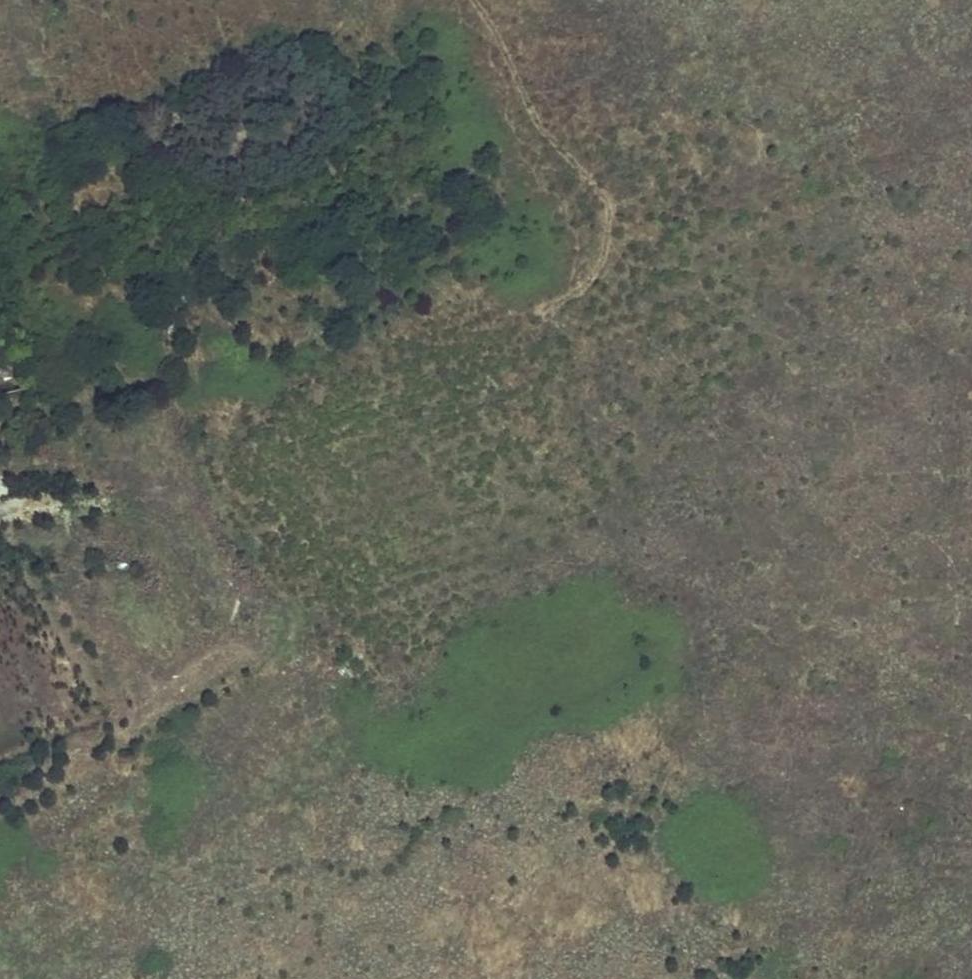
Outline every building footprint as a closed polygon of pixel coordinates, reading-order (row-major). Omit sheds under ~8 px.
[(0,360),(0,391),(19,386),(16,376),(21,374),(16,355),(0,360)]
